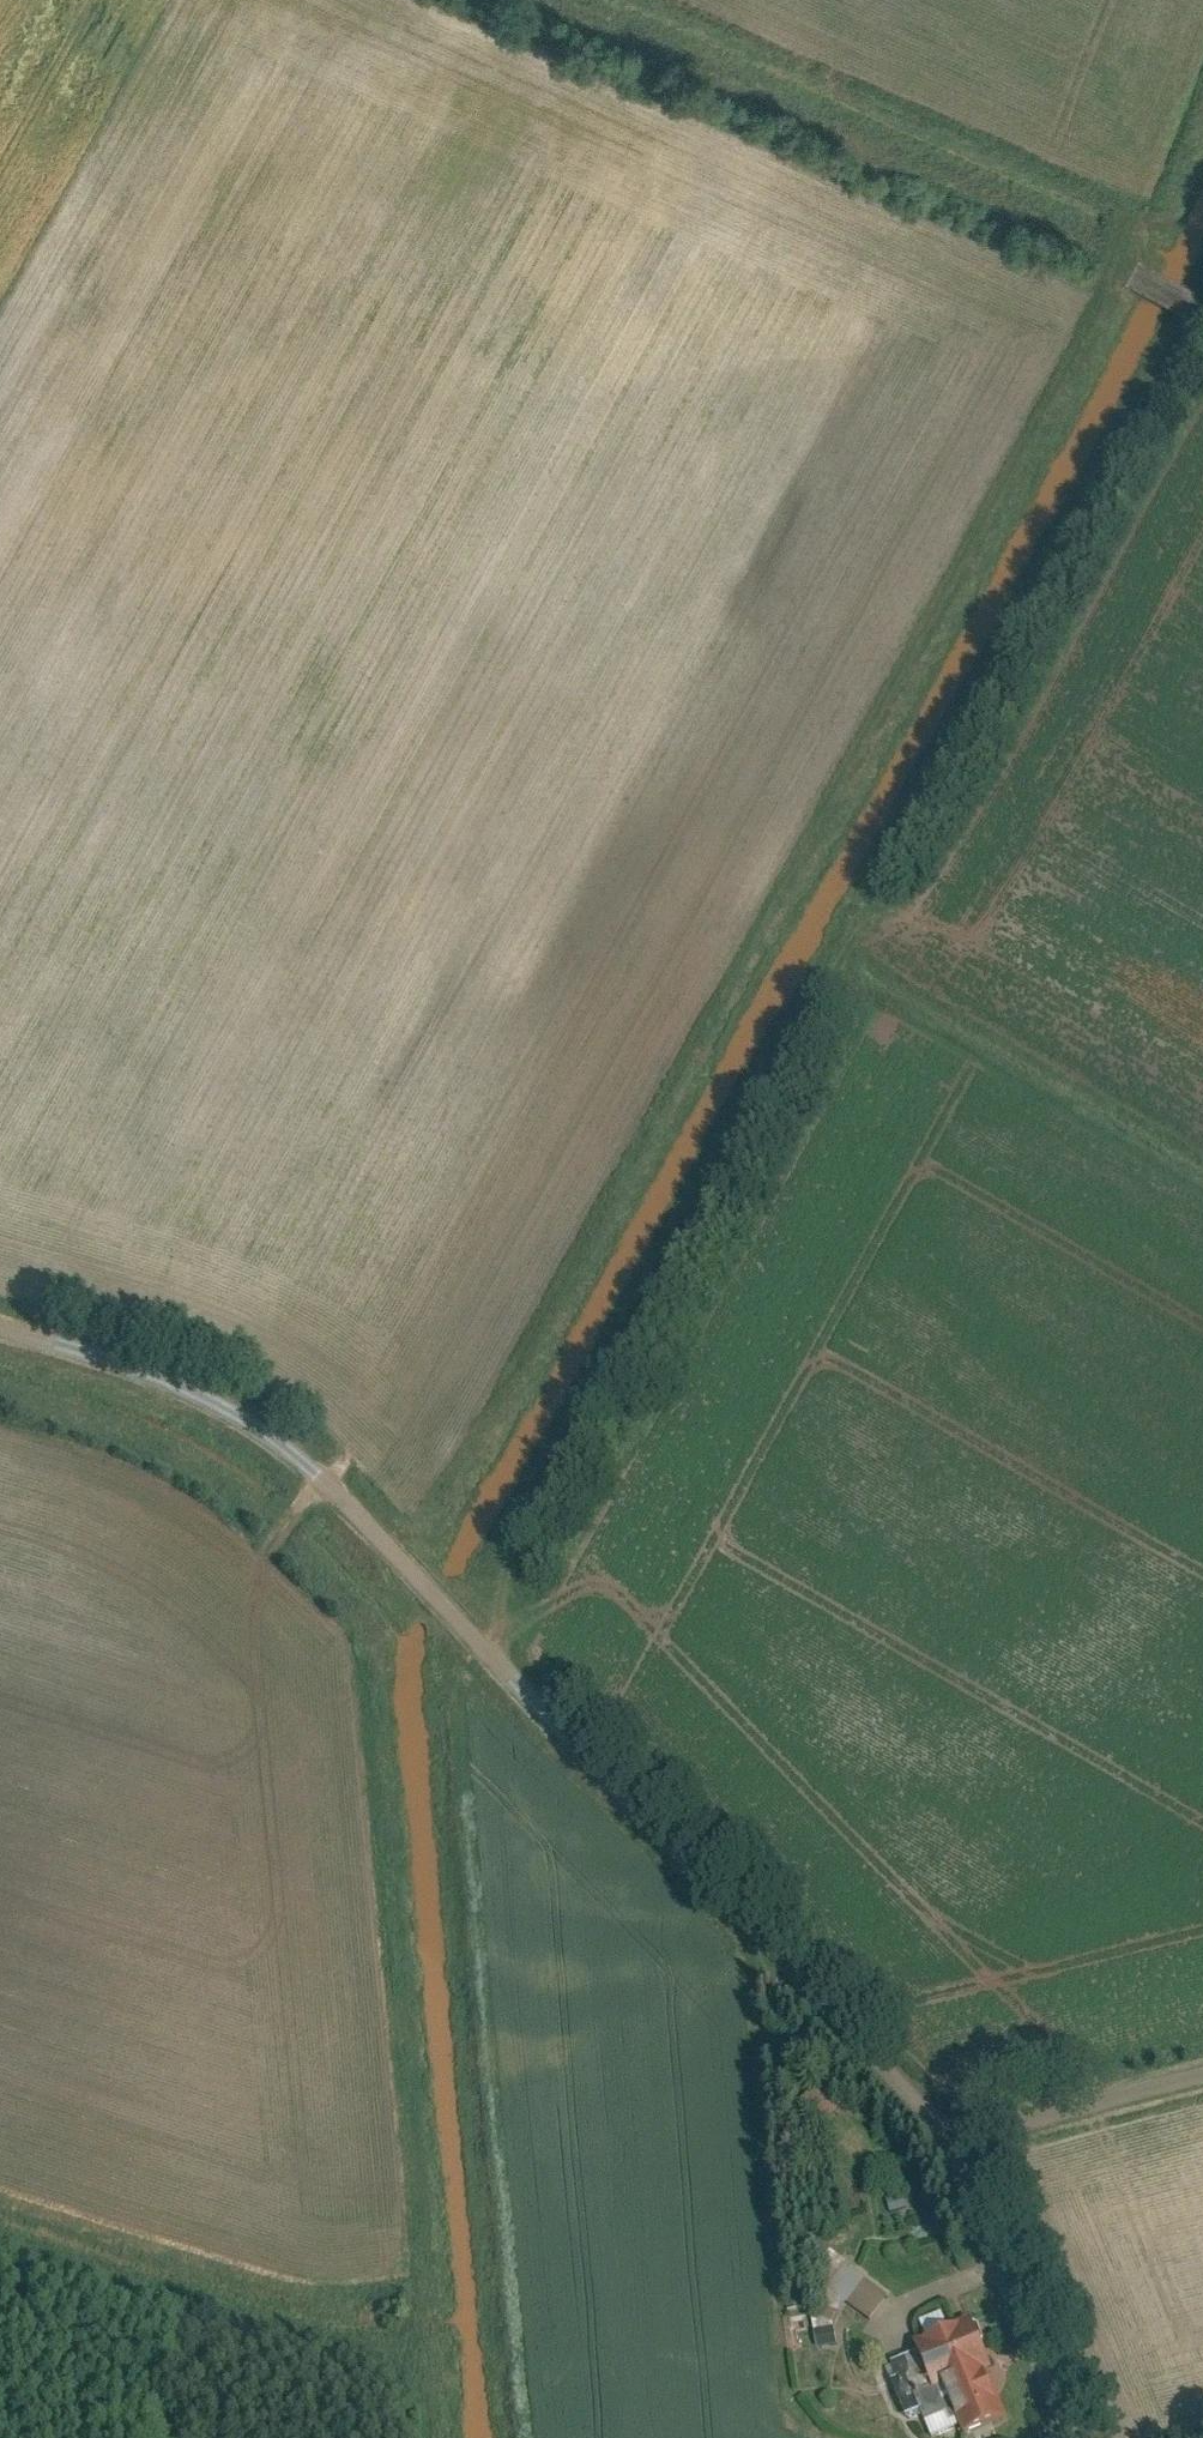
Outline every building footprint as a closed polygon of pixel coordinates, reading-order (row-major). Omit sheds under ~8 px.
[(868,2321),(887,2296),(829,2252),(812,2274),(825,2284),(815,2296),(824,2303),(812,2319),(824,2328),(843,2303),(868,2321)] [(1005,2419),(968,2322),(911,2344),(930,2393),(937,2391),(949,2422),(955,2420),(961,2436),(1005,2419)] [(814,2346),(834,2344),(832,2328),(813,2329),(814,2346)]
